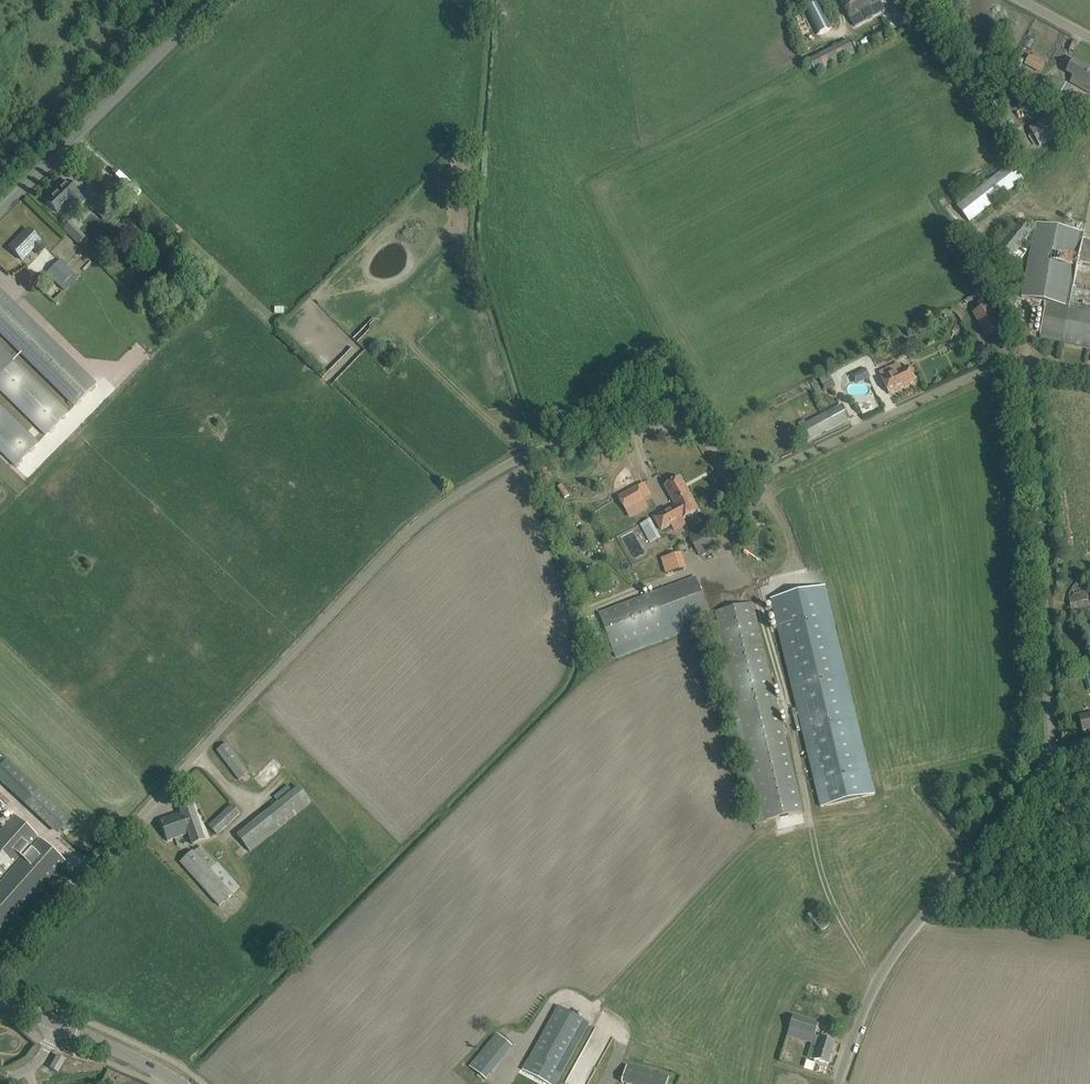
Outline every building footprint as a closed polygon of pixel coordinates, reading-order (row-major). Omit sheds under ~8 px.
[(840,3),(854,28),(859,25),(885,11),(881,3),(886,0),(845,0),(840,3)] [(849,40),(810,60),(816,72),(855,52),(849,40)] [(1039,71),(1044,61),(1030,54),(1025,64),(1039,71)] [(1066,72),(1074,76),(1071,82),(1089,93),(1089,69),(1073,60),(1066,72)] [(1054,77),(1048,86),(1043,96),(1061,105),(1071,87),(1054,77)] [(1073,126),(1063,109),(1030,129),(1040,146),(1073,126)] [(1022,178),(1010,163),(957,206),(969,221),(1022,178)] [(107,204),(117,195),(104,181),(95,190),(107,204)] [(78,192),(67,182),(46,203),(56,213),(67,203),(76,211),(85,202),(77,193),(78,192)] [(1007,233),(1001,240),(994,248),(1015,266),(1026,252),(1020,247),(1033,231),(1020,221),(1009,235),(1007,233)] [(1083,236),(1084,232),(1037,223),(1022,297),(1047,302),(1069,306),(1073,289),(1083,236)] [(40,241),(35,236),(27,229),(20,236),(21,237),(11,247),(10,247),(22,259),(33,248),(39,254),(45,248),(39,242),(40,241)] [(60,261),(47,273),(60,286),(73,274),(60,261)] [(0,290),(0,333),(75,406),(96,384),(0,290)] [(1069,306),(1047,302),(1040,338),(1089,348),(1089,310),(1069,306)] [(973,313),(986,336),(1002,327),(989,304),(973,313)] [(0,346),(0,390),(46,435),(68,413),(0,346)] [(882,379),(889,394),(916,381),(909,366),(902,370),(882,379)] [(855,372),(856,384),(853,385),(853,392),(870,391),(869,372),(855,372)] [(850,419),(845,409),(842,404),(809,422),(808,418),(801,422),(803,425),(800,426),(807,441),(850,419)] [(15,466),(37,443),(0,407),(0,451),(15,466)] [(665,486),(676,505),(678,509),(682,506),(680,502),(690,496),(680,477),(665,486)] [(638,486),(618,496),(626,511),(646,500),(638,486)] [(698,510),(690,496),(680,502),(682,506),(678,509),(676,505),(654,517),(661,530),(684,518),(698,510)] [(651,544),(660,539),(650,519),(640,525),(651,544)] [(706,529),(696,535),(690,538),(698,552),(714,543),(706,529)] [(675,572),(684,569),(679,553),(670,556),(675,572)] [(696,576),(599,612),(613,649),(710,612),(696,576)] [(826,587),(772,600),(821,807),(875,794),(826,587)] [(1087,593),(1080,595),(1069,597),(1072,612),(1089,609),(1087,593)] [(752,603),(717,611),(767,820),(802,811),(752,603)] [(1080,717),(1083,730),(1089,728),(1089,715),(1080,717)] [(248,773),(232,752),(226,743),(217,751),(239,780),(248,773)] [(71,817),(7,758),(0,766),(0,781),(57,833),(71,817)] [(249,852),(311,803),(298,787),(237,836),(249,852)] [(217,834),(240,813),(232,805),(209,826),(217,834)] [(159,820),(167,841),(188,834),(192,844),(204,840),(193,807),(180,811),(180,813),(159,820)] [(0,831),(0,879),(38,837),(15,815),(0,831)] [(40,838),(0,883),(0,933),(65,860),(40,838)] [(216,864),(200,846),(192,853),(191,852),(180,862),(219,906),(240,888),(217,863),(216,864)] [(523,1070),(549,1083),(556,1083),(589,1023),(558,1006),(525,1067),(523,1070)] [(815,1036),(819,1024),(793,1016),(789,1029),(815,1036)] [(497,1032),(470,1066),(487,1079),(514,1045),(497,1032)] [(815,1060),(828,1064),(835,1042),(817,1036),(814,1047),(818,1048),(815,1060)] [(58,1073),(65,1060),(57,1056),(50,1069),(58,1073)] [(670,1076),(628,1065),(623,1083),(627,1083),(668,1083),(670,1076)]
